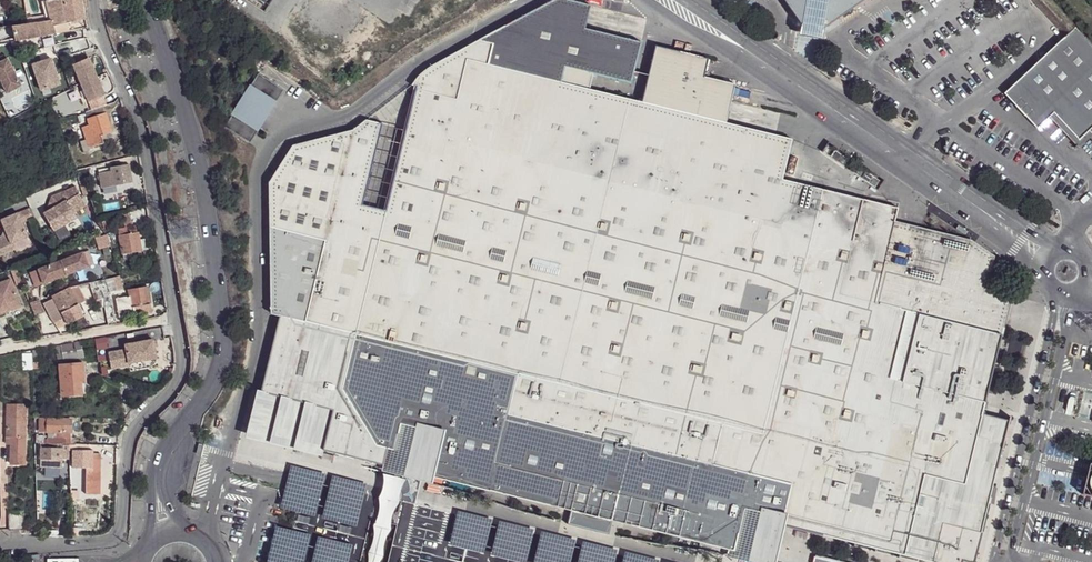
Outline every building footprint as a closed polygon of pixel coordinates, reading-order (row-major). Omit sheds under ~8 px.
[(67,22),(66,15),(63,0),(53,0),(46,1),(50,17),(53,25),(67,22)] [(81,0),(63,0),(66,15),(83,11),(82,3),(81,0)] [(264,12),(272,0),(246,0),(264,12)] [(562,82),(628,99),(641,42),(585,29),(572,26),(577,2),(567,0),(554,0),(471,44),(467,59),(562,82)] [(803,24),(801,37),(806,38),(812,39),(819,40),(823,41),(825,31),(869,0),(786,0),(803,24)] [(577,2),(572,26),(585,29),(591,5),(583,4),(577,2)] [(25,23),(12,26),(17,55),(20,57),(42,52),(41,49),(39,37),(41,36),(36,20),(25,23)] [(1072,30),(1006,92),(1039,127),(1053,116),(1057,112),(1082,137),(1088,131),(1091,128),(1091,52),(1072,30)] [(269,183),(268,314),(278,317),(261,392),(256,391),(245,439),(322,457),(323,451),(365,461),(384,466),(382,472),(407,478),(433,484),(434,478),(573,510),(569,524),(609,534),(613,520),(730,549),(729,559),(743,561),(777,561),(786,526),(829,537),(931,561),(961,561),(961,560),(968,561),(974,561),(1008,431),(1011,419),(997,416),(983,413),(1004,334),(1002,333),(1011,296),(1012,291),(987,285),(994,256),(971,240),(896,223),(900,207),(784,179),(793,139),(791,138),(771,134),(752,129),(758,105),(718,94),(725,61),(659,47),(646,103),(628,99),(562,82),(467,59),(471,44),(421,74),(353,130),(292,145),(269,183)] [(93,55),(74,61),(80,82),(100,76),(93,55)] [(7,94),(22,87),(8,59),(0,63),(0,79),(7,94)] [(33,65),(41,92),(60,86),(52,59),(33,65)] [(286,90),(261,73),(253,85),(277,101),(278,102),(286,90)] [(106,94),(100,76),(80,82),(88,110),(104,105),(105,105),(103,95),(106,94)] [(634,76),(632,83),(644,85),(646,78),(634,76)] [(277,101),(253,85),(234,114),(258,130),(277,101)] [(107,114),(104,105),(88,110),(86,111),(89,119),(107,114)] [(1053,116),(1082,147),(1091,137),(1091,136),(1088,131),(1082,137),(1057,112),(1053,116)] [(258,130),(234,114),(234,113),(225,125),(251,142),(259,130),(258,130)] [(111,130),(107,114),(89,119),(90,123),(94,136),(100,134),(111,130)] [(103,142),(100,134),(94,136),(90,123),(82,126),(85,139),(88,147),(103,142)] [(771,134),(791,138),(792,133),(772,129),(771,134)] [(88,147),(85,139),(80,140),(83,151),(89,149),(88,147)] [(132,181),(129,163),(111,167),(111,170),(113,184),(124,183),(132,181)] [(113,184),(111,170),(103,171),(99,172),(101,187),(103,187),(113,184)] [(133,187),(132,181),(124,183),(124,189),(133,187)] [(124,189),(124,183),(113,184),(103,187),(104,192),(124,189)] [(86,208),(75,189),(57,195),(51,200),(50,213),(43,217),(54,235),(75,221),(73,217),(86,208)] [(0,220),(4,231),(3,236),(0,237),(0,255),(13,250),(10,243),(27,236),(21,223),(32,218),(28,209),(0,220)] [(130,231),(129,224),(118,227),(120,234),(130,231)] [(110,231),(114,244),(120,242),(116,229),(110,231)] [(141,249),(137,231),(136,231),(130,231),(120,234),(123,252),(141,249)] [(105,234),(94,239),(98,250),(108,246),(105,234)] [(142,255),(141,249),(123,252),(124,258),(142,255)] [(81,253),(76,255),(81,269),(87,267),(81,253)] [(76,255),(54,263),(59,278),(81,269),(76,255)] [(54,263),(31,272),(37,286),(59,278),(54,263)] [(999,266),(997,276),(1012,279),(1014,270),(999,266)] [(31,272),(26,274),(32,288),(37,286),(31,272)] [(114,277),(95,281),(100,295),(111,292),(118,290),(123,288),(119,276),(114,277)] [(0,285),(0,310),(20,303),(12,280),(0,285)] [(147,284),(128,289),(130,295),(116,298),(119,317),(152,310),(147,284)] [(55,300),(45,305),(47,310),(46,311),(53,324),(65,319),(61,313),(78,304),(70,288),(69,288),(53,297),(55,300)] [(81,311),(78,304),(61,313),(65,319),(81,311)] [(41,310),(31,313),(36,326),(45,322),(41,310)] [(53,325),(60,334),(71,332),(65,319),(53,324),(53,325)] [(81,342),(61,345),(64,362),(84,358),(81,342)] [(125,352),(109,355),(112,370),(155,363),(152,344),(124,349),(125,352)] [(32,362),(40,361),(38,348),(32,350),(32,355),(32,362)] [(33,367),(32,362),(32,355),(29,356),(30,362),(25,363),(25,368),(33,368),(33,367)] [(62,380),(62,394),(82,393),(82,382),(85,382),(84,362),(60,364),(61,375),(62,380)] [(26,407),(7,407),(6,436),(11,436),(10,444),(10,464),(23,464),(24,436),(25,436),(26,407)] [(72,430),(71,419),(48,419),(40,418),(40,430),(48,430),(56,430),(63,430),(72,430)] [(63,437),(62,443),(69,444),(75,444),(76,437),(72,437),(72,430),(63,430),(63,437)] [(62,448),(42,448),(42,469),(63,468),(63,458),(70,458),(69,447),(69,444),(62,443),(62,448)] [(91,451),(72,450),(72,468),(73,468),(86,468),(86,477),(87,494),(101,495),(102,462),(102,454),(91,454),(91,451)] [(86,468),(73,468),(73,477),(86,477),(86,468)] [(657,556),(308,478),(286,561),(361,561),(370,518),(397,524),(389,561),(684,561),(657,556)] [(8,512),(9,531),(24,531),(23,512),(8,512)]
